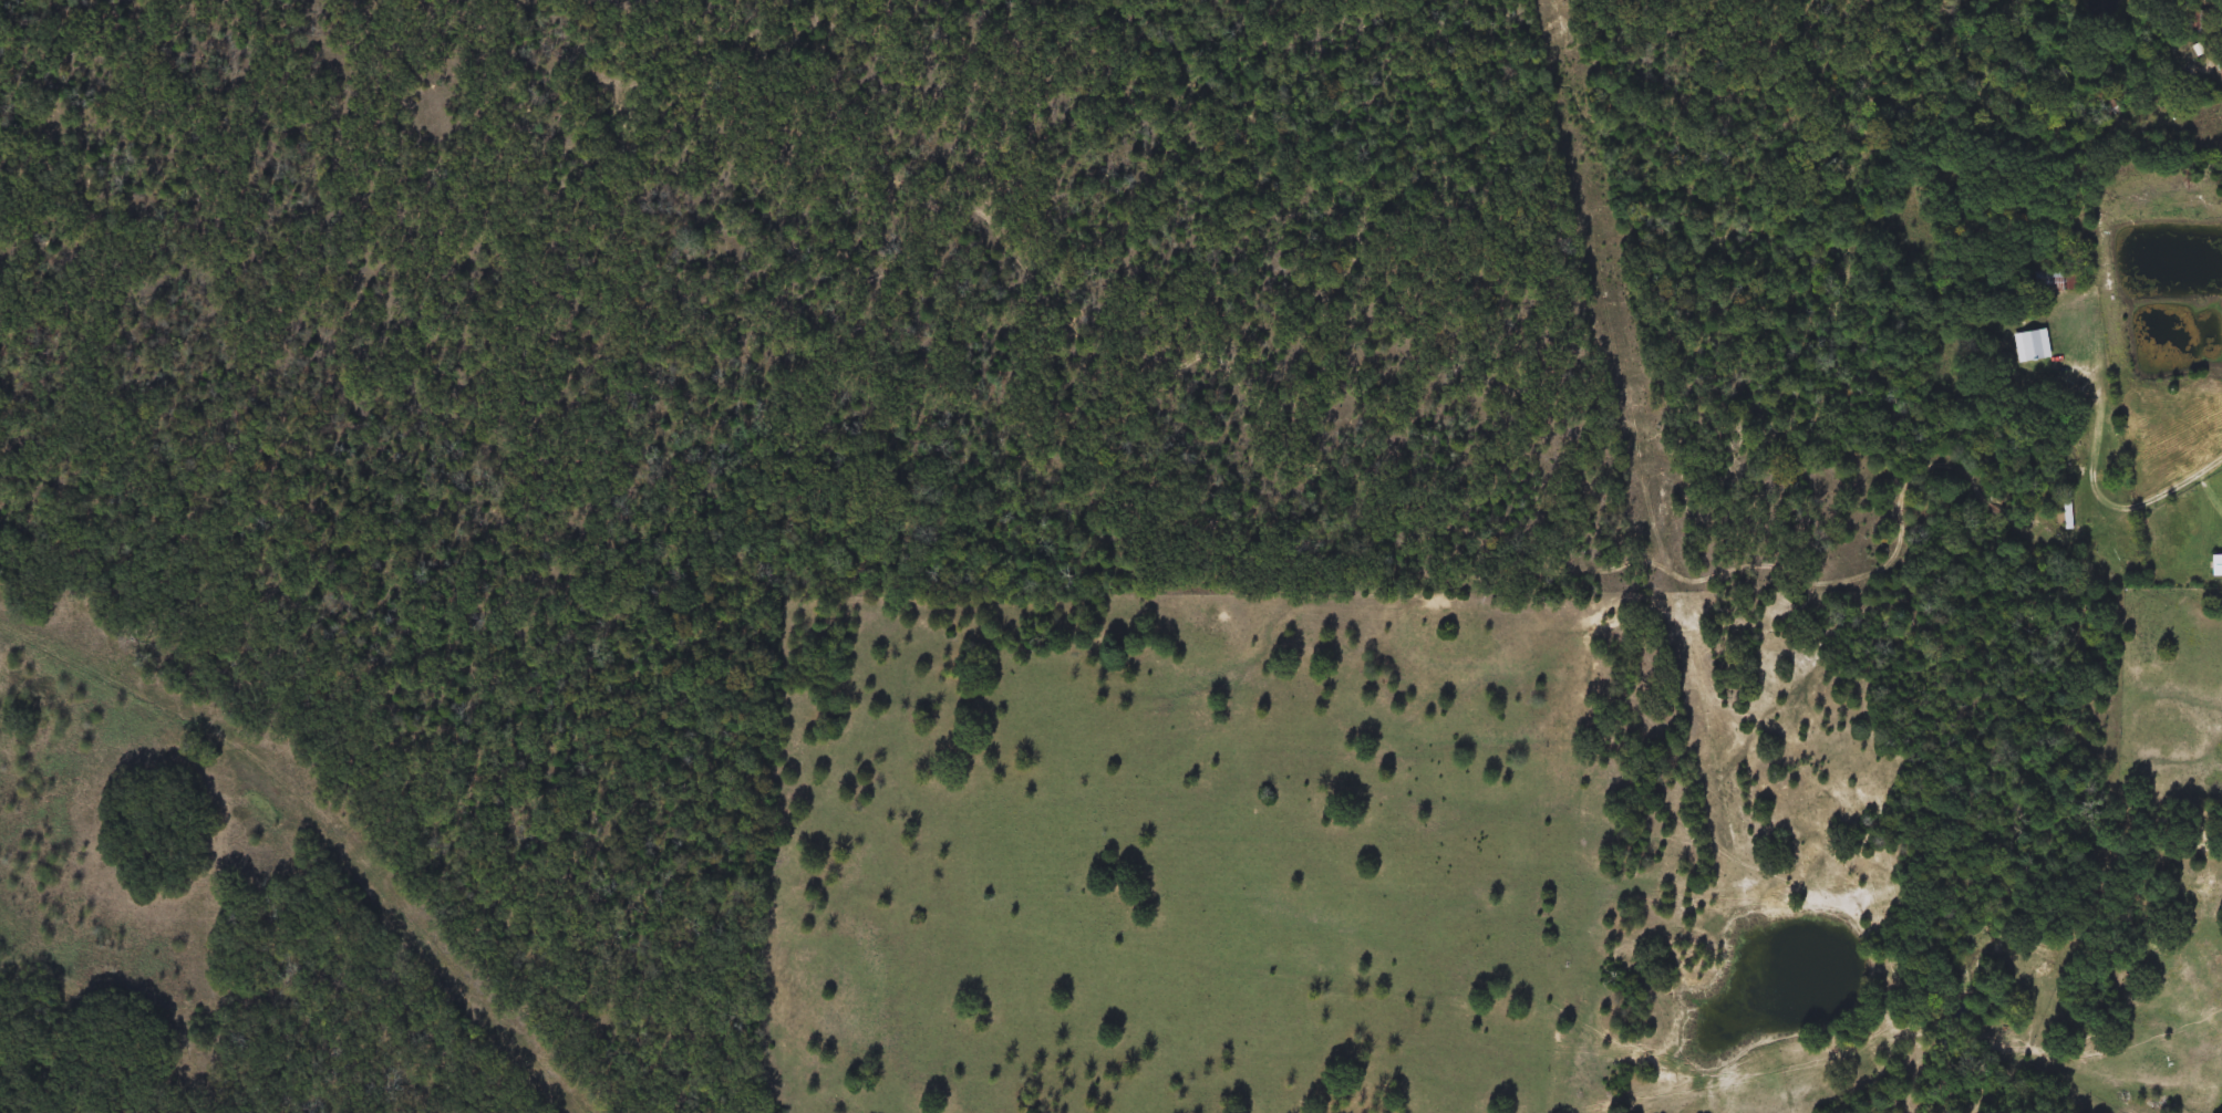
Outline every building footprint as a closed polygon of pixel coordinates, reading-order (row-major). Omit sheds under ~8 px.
[(2187,33),(2187,9),(2212,9),(2212,33),(2187,33)] [(2033,272),(2060,272),(2060,292),(2033,292),(2033,272)] [(2049,357),(2016,363),(2012,334),(2045,327),(2049,357)] [(2074,489),(2074,529),(2063,529),(2063,489),(2074,489)] [(2209,555),(2221,555),(2221,576),(2209,576),(2209,555)]
